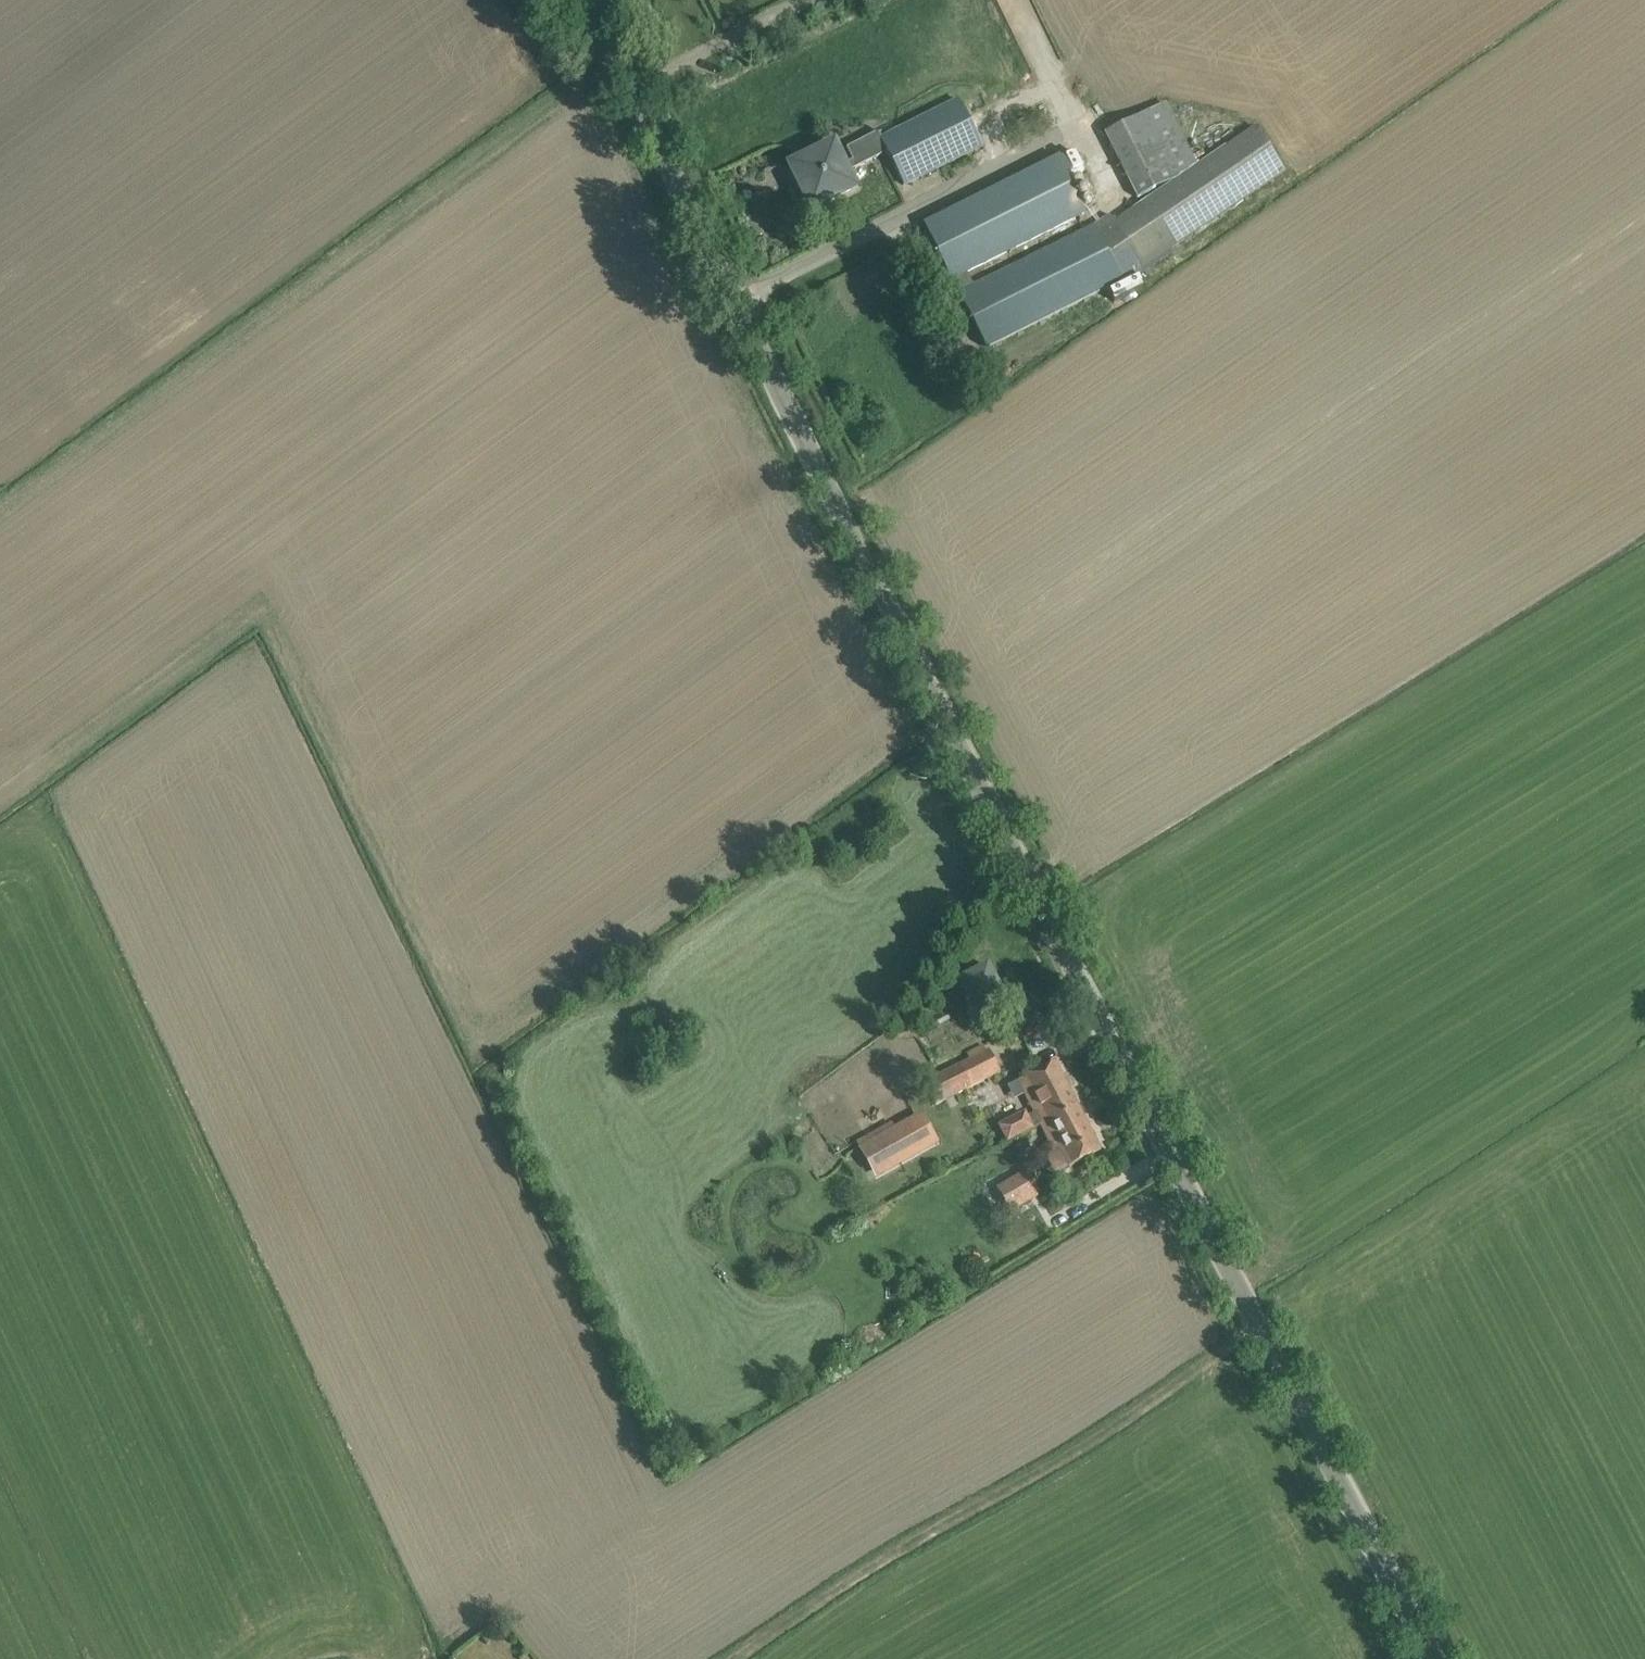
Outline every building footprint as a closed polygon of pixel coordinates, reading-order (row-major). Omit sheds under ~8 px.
[(956,102),(879,140),(876,134),(844,149),(850,162),(841,166),(831,146),(789,166),(811,211),(853,190),(845,175),(886,154),(902,185),(979,147),(956,102)] [(1284,171),(1255,128),(1114,223),(1109,216),(1097,224),(1124,279),(1284,171)] [(955,294),(973,285),(967,273),(1086,214),(1069,178),(1083,171),(1074,152),(1060,160),(1059,159),(922,226),(949,281),(955,294)] [(1120,282),(1124,279),(1097,224),(1093,227),(973,285),(955,294),(982,350),(1120,282)] [(984,973),(957,987),(971,1015),(999,1000),(984,973)] [(935,1106),(1000,1073),(988,1050),(923,1084),(935,1106)] [(1007,1142),(1040,1125),(1077,1106),(1054,1062),(1017,1081),(1034,1113),(1026,1117),(1024,1113),(999,1126),(1007,1142)] [(1056,1174),(1081,1161),(1100,1151),(1077,1106),(1040,1125),(1053,1149),(1045,1153),(1056,1174)] [(922,1113),(861,1147),(879,1178),(939,1143),(922,1113)] [(1011,1212),(1024,1204),(1040,1195),(1028,1174),(999,1191),(1011,1212)]
